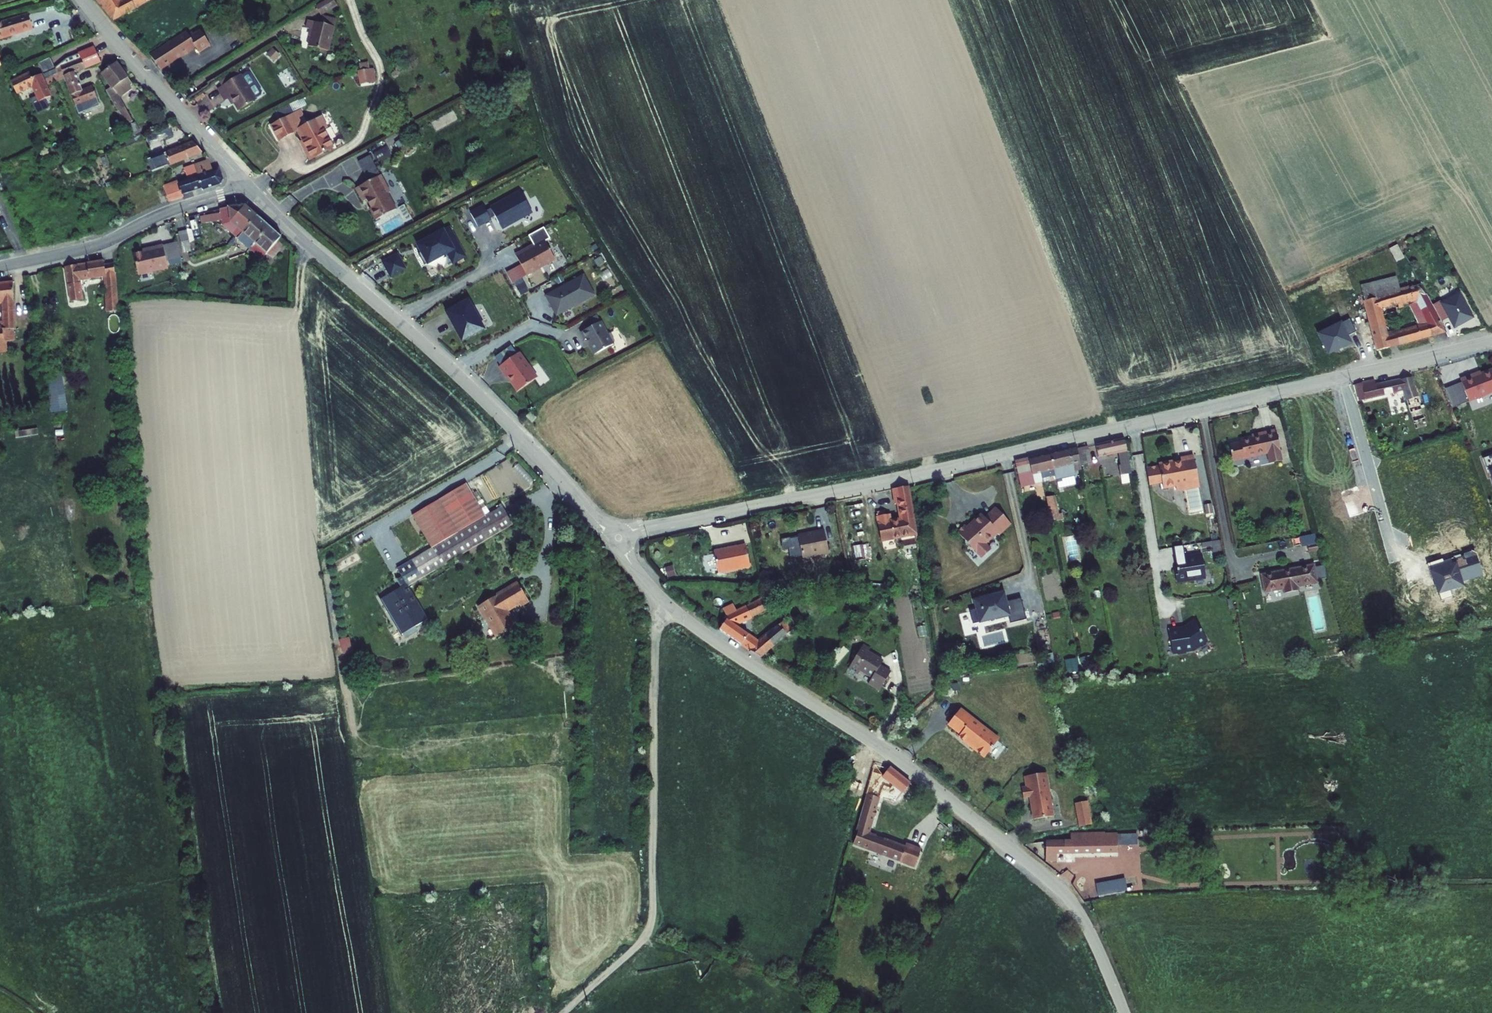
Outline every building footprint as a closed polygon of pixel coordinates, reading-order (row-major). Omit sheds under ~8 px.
[(121,1),(121,0),(106,0),(116,17),(150,0),(122,0),(121,1)] [(338,7),(336,0),(323,0),(317,2),(320,13),(338,7)] [(38,26),(33,12),(0,23),(0,38),(38,26)] [(337,22),(309,17),(307,26),(315,28),(312,44),(333,48),(337,22)] [(157,50),(166,65),(202,45),(205,50),(217,44),(208,29),(197,35),(194,29),(157,50)] [(102,62),(96,47),(79,53),(81,58),(85,68),(102,62)] [(75,72),(85,68),(81,58),(78,60),(76,55),(68,59),(69,62),(62,65),(78,107),(98,100),(93,87),(82,91),(75,72)] [(136,86),(119,64),(101,73),(109,84),(104,86),(127,126),(134,122),(122,101),(134,91),(134,87),(136,86)] [(44,73),(47,82),(58,78),(55,69),(44,73)] [(30,72),(11,81),(16,93),(33,85),(40,101),(51,96),(41,74),(33,78),(30,72)] [(374,72),(363,73),(364,83),(374,82),(374,72)] [(257,98),(241,73),(218,87),(225,99),(231,95),(239,109),(257,98)] [(307,114),(304,108),(297,112),(305,128),(308,126),(303,116),(307,114)] [(324,118),(308,126),(305,128),(297,112),(275,124),(283,138),(301,129),(310,145),(308,146),(314,158),(335,146),(327,131),(330,129),(324,118)] [(171,127),(148,137),(151,144),(174,134),(171,127)] [(205,152),(194,140),(149,157),(154,171),(171,166),(205,152)] [(384,147),(373,153),(378,162),(389,156),(384,147)] [(357,162),(367,182),(378,176),(368,156),(357,162)] [(185,181),(163,188),(168,203),(183,198),(182,194),(201,187),(202,191),(221,185),(223,182),(220,173),(218,170),(211,172),(208,164),(183,173),(185,181)] [(387,194),(378,176),(367,182),(354,189),(361,202),(364,200),(368,209),(367,209),(373,221),(393,211),(385,195),(387,194)] [(532,212),(521,192),(509,199),(508,198),(493,206),(494,208),(487,211),(484,207),(471,214),(478,227),(495,217),(502,229),(532,212)] [(227,224),(239,234),(258,213),(249,206),(225,209),(225,213),(205,216),(207,224),(226,220),(227,224)] [(269,223),(258,213),(239,234),(251,244),(269,223)] [(398,215),(378,226),(382,234),(402,224),(398,215)] [(283,234),(269,223),(251,244),(263,255),(267,250),(273,255),(285,240),(281,236),(283,234)] [(466,257),(450,228),(436,235),(435,233),(428,237),(429,239),(420,244),(423,250),(421,251),(418,253),(424,265),(447,253),(453,264),(466,257)] [(550,239),(544,228),(528,236),(534,247),(529,250),(528,248),(515,255),(527,276),(555,260),(545,241),(550,239)] [(178,231),(183,255),(193,253),(188,229),(178,231)] [(1397,260),(1406,256),(1399,243),(1390,247),(1397,260)] [(142,273),(172,267),(167,244),(152,247),(153,249),(138,252),(142,273)] [(384,265),(392,280),(407,272),(399,257),(384,265)] [(105,260),(68,266),(73,301),(85,299),(82,280),(107,275),(110,312),(120,311),(116,263),(106,265),(105,260)] [(1394,275),(1360,282),(1362,296),(1396,284),(1394,275)] [(557,317),(595,296),(584,276),(546,296),(557,317)] [(516,281),(522,293),(528,290),(522,278),(516,281)] [(1361,344),(1371,342),(1373,350),(1445,331),(1419,282),(1411,286),(1409,284),(1398,288),(1396,284),(1362,296),(1369,329),(1358,331),(1361,344)] [(17,326),(14,283),(0,284),(0,302),(4,301),(6,321),(2,321),(1,315),(0,315),(0,341),(11,339),(16,339),(16,326),(17,326)] [(1448,316),(1454,328),(1474,318),(1462,295),(1437,307),(1443,319),(1448,316)] [(1299,308),(1320,350),(1338,341),(1334,333),(1346,326),(1335,304),(1326,308),(1321,297),(1299,308)] [(450,311),(466,340),(488,328),(473,299),(450,311)] [(615,345),(603,322),(583,332),(587,340),(588,339),(596,355),(615,345)] [(0,341),(0,353),(13,351),(11,339),(0,341)] [(543,376),(525,351),(504,365),(511,375),(512,375),(513,375),(514,375),(518,380),(517,382),(523,390),(543,376)] [(1491,368),(1474,375),(1474,373),(1460,378),(1468,401),(1491,391),(1491,369),(1491,368)] [(1369,380),(1356,384),(1359,399),(1400,389),(1405,408),(1400,410),(1402,419),(1407,417),(1409,425),(1422,423),(1418,413),(1415,397),(1410,376),(1370,384),(1369,380)] [(50,411),(68,411),(67,379),(49,380),(50,411)] [(1422,396),(1415,397),(1418,413),(1426,411),(1422,396)] [(526,416),(532,422),(537,418),(531,412),(526,416)] [(1276,458),(1283,456),(1275,428),(1255,433),(1256,436),(1238,441),(1238,443),(1227,446),(1231,458),(1248,454),(1249,458),(1267,453),(1268,458),(1275,456),(1276,458)] [(1127,439),(1099,444),(1101,457),(1122,454),(1124,460),(1118,461),(1121,480),(1134,478),(1127,439)] [(1082,446),(1057,452),(1062,474),(1086,469),(1085,462),(1082,449),(1082,446)] [(1094,446),(1082,449),(1085,462),(1096,460),(1094,446)] [(1057,452),(1021,460),(1027,488),(1039,485),(1038,479),(1046,478),(1062,474),(1057,452)] [(1248,454),(1231,458),(1232,462),(1249,458),(1248,454)] [(1482,457),(1486,468),(1489,467),(1491,475),(1491,454),(1482,457)] [(1163,465),(1151,467),(1154,483),(1166,481),(1168,487),(1182,484),(1183,489),(1192,487),(1193,487),(1192,482),(1203,480),(1198,455),(1185,458),(1185,460),(1177,462),(1177,461),(1163,463),(1163,465)] [(1203,480),(1192,482),(1193,487),(1192,487),(1196,509),(1208,507),(1203,480)] [(485,519),(465,485),(411,517),(431,550),(441,568),(513,526),(502,508),(485,519)] [(909,534),(918,533),(910,487),(898,489),(903,521),(892,523),(891,515),(887,516),(880,517),(884,542),(896,540),(910,538),(909,534)] [(870,496),(857,498),(859,504),(867,503),(871,502),(870,496)] [(859,504),(852,505),(855,520),(869,518),(867,503),(859,504)] [(968,524),(959,532),(984,559),(994,549),(989,543),(1002,530),(1005,533),(1016,523),(1001,506),(990,516),(987,513),(977,522),(971,528),(968,524)] [(821,554),(830,552),(826,528),(815,529),(814,531),(800,533),(803,557),(806,558),(810,558),(814,553),(821,552),(821,554)] [(1075,537),(1065,538),(1069,560),(1079,559),(1075,537)] [(916,539),(909,540),(911,553),(917,552),(916,539)] [(1320,539),(1311,542),(1313,548),(1322,546),(1320,539)] [(1222,550),(1220,540),(1202,542),(1203,547),(1212,546),(1213,551),(1222,550)] [(724,571),(756,564),(751,543),(719,550),(724,571)] [(869,544),(858,546),(860,561),(871,559),(869,544)] [(441,568),(431,550),(396,571),(400,578),(401,580),(407,589),(411,586),(441,568)] [(1204,577),(1201,555),(1175,559),(1176,568),(1173,569),(1175,581),(1192,578),(1193,579),(1204,577)] [(1428,564),(1441,600),(1452,596),(1450,590),(1463,586),(1454,560),(1444,564),(1442,558),(1428,564)] [(1314,563),(1267,576),(1271,592),(1288,588),(1289,592),(1320,584),(1314,563)] [(407,589),(401,580),(396,583),(399,589),(379,601),(400,637),(426,621),(407,589)] [(530,599),(518,582),(480,608),(500,637),(519,624),(510,610),(521,602),(523,604),(530,599)] [(1006,590),(974,597),(979,623),(1011,616),(1012,621),(1028,618),(1023,597),(1008,600),(1006,590)] [(736,614),(728,624),(769,658),(800,630),(791,620),(768,640),(746,621),(783,605),(778,594),(734,611),(736,614)] [(1326,631),(1319,594),(1307,597),(1314,633),(1326,631)] [(1206,641),(1193,621),(1185,627),(1186,628),(1184,629),(1178,630),(1177,629),(1168,630),(1171,654),(1192,650),(1206,641)] [(340,639),(344,653),(354,650),(350,636),(340,639)] [(863,646),(851,671),(862,676),(864,672),(875,677),(871,684),(885,691),(894,672),(881,666),(884,659),(870,653),(871,650),(863,646)] [(1068,672),(1079,671),(1078,658),(1067,658),(1068,672)] [(1005,740),(966,709),(955,723),(967,733),(965,736),(974,743),(976,742),(982,747),(981,749),(991,757),(1005,740)] [(890,762),(877,760),(854,843),(916,868),(923,851),(895,840),(894,843),(869,833),(882,790),(900,804),(913,787),(889,768),(890,762)] [(1051,774),(1031,777),(1033,787),(1027,788),(1029,798),(1036,797),(1037,806),(1036,806),(1038,819),(1057,816),(1055,802),(1057,799),(1054,797),(1051,774)] [(1089,799),(1076,801),(1080,825),(1092,823),(1089,799)] [(1073,838),(1048,838),(1048,855),(1060,855),(1060,848),(1118,847),(1118,843),(1118,830),(1072,831),(1073,838)] [(1136,830),(1118,830),(1118,843),(1137,842),(1136,830)] [(1128,883),(1125,870),(1097,876),(1100,888),(1128,883)]
